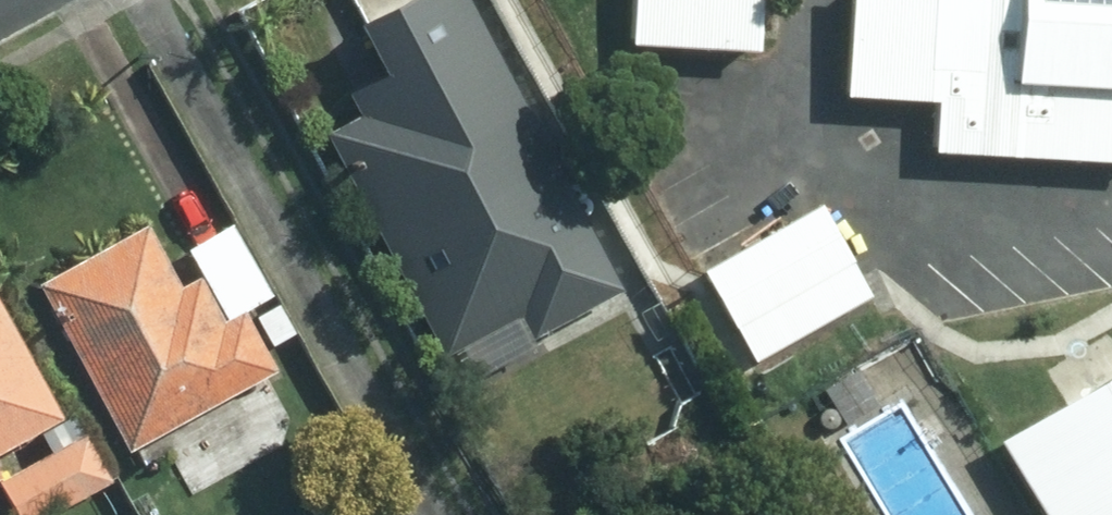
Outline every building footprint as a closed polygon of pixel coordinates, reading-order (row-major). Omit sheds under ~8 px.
[(455,0),(404,0),(348,32),(375,79),(338,100),(349,120),(310,142),(434,363),(508,322),(526,355),(624,300),(455,0)] [(629,47),(751,51),(753,0),(630,0),(629,47)] [(843,96),(982,103),(979,156),(1111,164),(1111,0),(849,0),(843,96)] [(867,294),(817,203),(699,270),(751,362),(867,294)] [(229,224),(185,249),(223,319),(268,294),(229,224)] [(142,226),(31,284),(125,453),(272,372),(239,313),(221,324),(194,277),(176,286),(142,226)] [(0,313),(0,452),(58,419),(0,313)] [(879,407),(856,368),(822,390),(845,428),(879,407)] [(973,455),(1009,514),(1111,514),(1111,370),(973,455)] [(0,482),(0,491),(13,514),(38,514),(106,480),(84,438),(0,482)]
